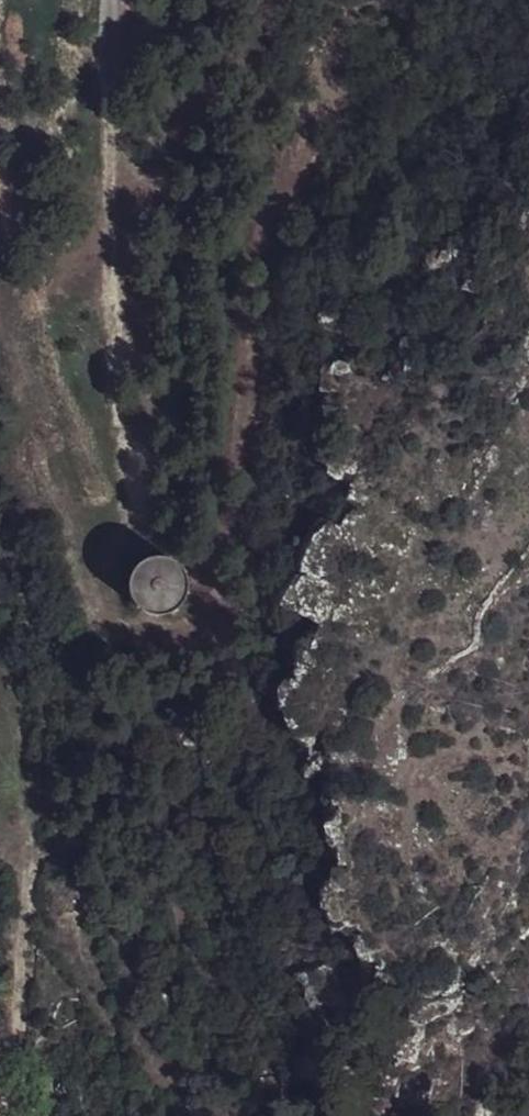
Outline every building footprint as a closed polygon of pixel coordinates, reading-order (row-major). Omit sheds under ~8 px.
[(135,611),(145,617),(147,617),(158,619),(169,615),(177,608),(183,598),(184,587),(184,585),(180,575),(173,566),(163,560),(151,560),(141,563),(132,570),(127,580),(125,591),(128,602),(135,611)]
